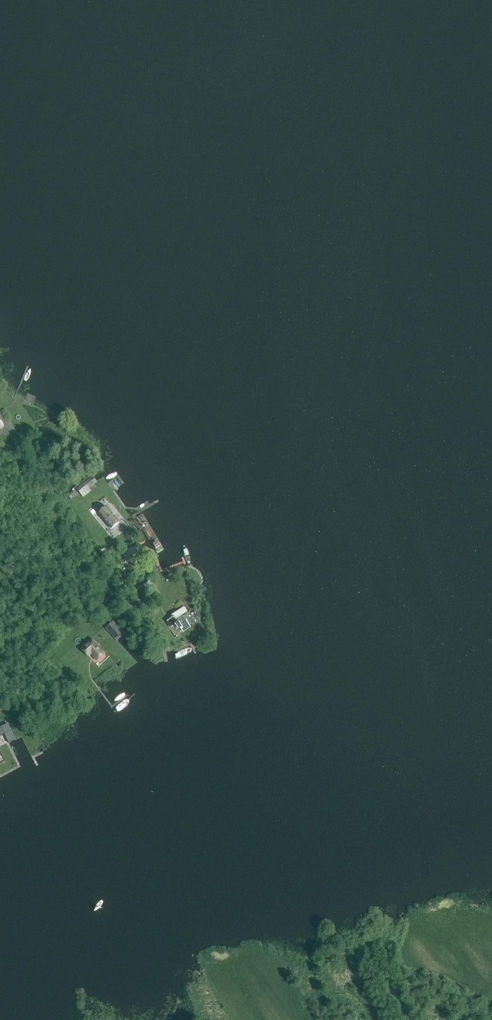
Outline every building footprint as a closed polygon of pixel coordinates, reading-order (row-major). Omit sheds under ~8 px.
[(89,487),(96,481),(93,476),(76,488),(83,496),(91,490),(89,487)] [(106,506),(98,513),(112,528),(119,522),(106,506)] [(124,557),(141,549),(139,544),(122,552),(124,557)] [(186,622),(182,615),(188,611),(184,606),(171,615),(172,617),(166,621),(171,628),(176,625),(178,628),(180,627),(183,632),(191,627),(187,621),(186,622)] [(114,621),(106,628),(117,641),(125,634),(114,621)] [(96,661),(105,653),(92,638),(80,648),(88,658),(91,655),(96,661)] [(0,728),(0,736),(4,734),(11,731),(7,724),(0,728)] [(11,731),(4,734),(9,743),(16,740),(11,731)]
